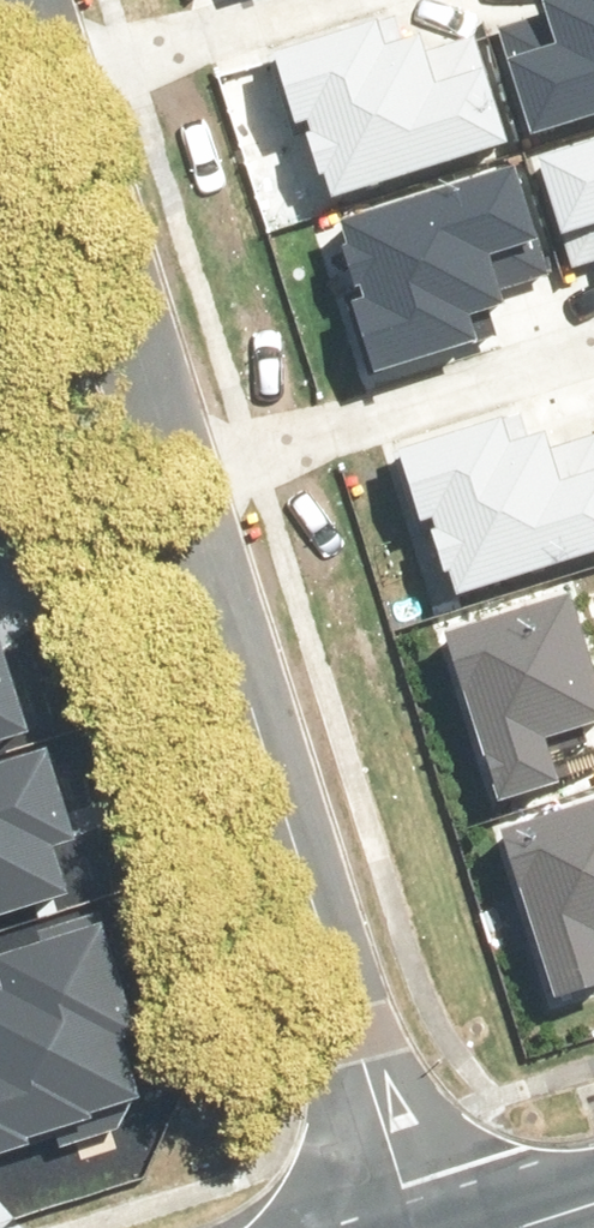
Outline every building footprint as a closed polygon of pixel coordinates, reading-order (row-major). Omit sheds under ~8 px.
[(515,155),(593,132),(593,0),(570,0),(573,9),(523,24),(533,59),(491,71),(515,155)] [(272,58),(321,211),(498,155),(463,46),(388,69),(374,26),(272,58)] [(574,267),(593,260),(593,158),(543,176),(574,267)] [(330,234),(364,375),(485,346),(478,316),(514,308),(507,278),(545,269),(525,187),(330,234)] [(593,560),(593,484),(591,485),(577,445),(524,462),(509,417),(387,457),(438,612),(593,560)] [(502,789),(554,771),(541,734),(593,716),(593,675),(563,586),(445,627),(502,789)] [(31,732),(5,642),(0,643),(0,741),(31,732)] [(69,905),(51,839),(68,834),(46,753),(0,766),(0,924),(69,905)] [(567,983),(593,974),(593,792),(511,821),(567,983)] [(146,1098),(129,1036),(149,1031),(119,924),(0,957),(0,1139),(146,1098)]
